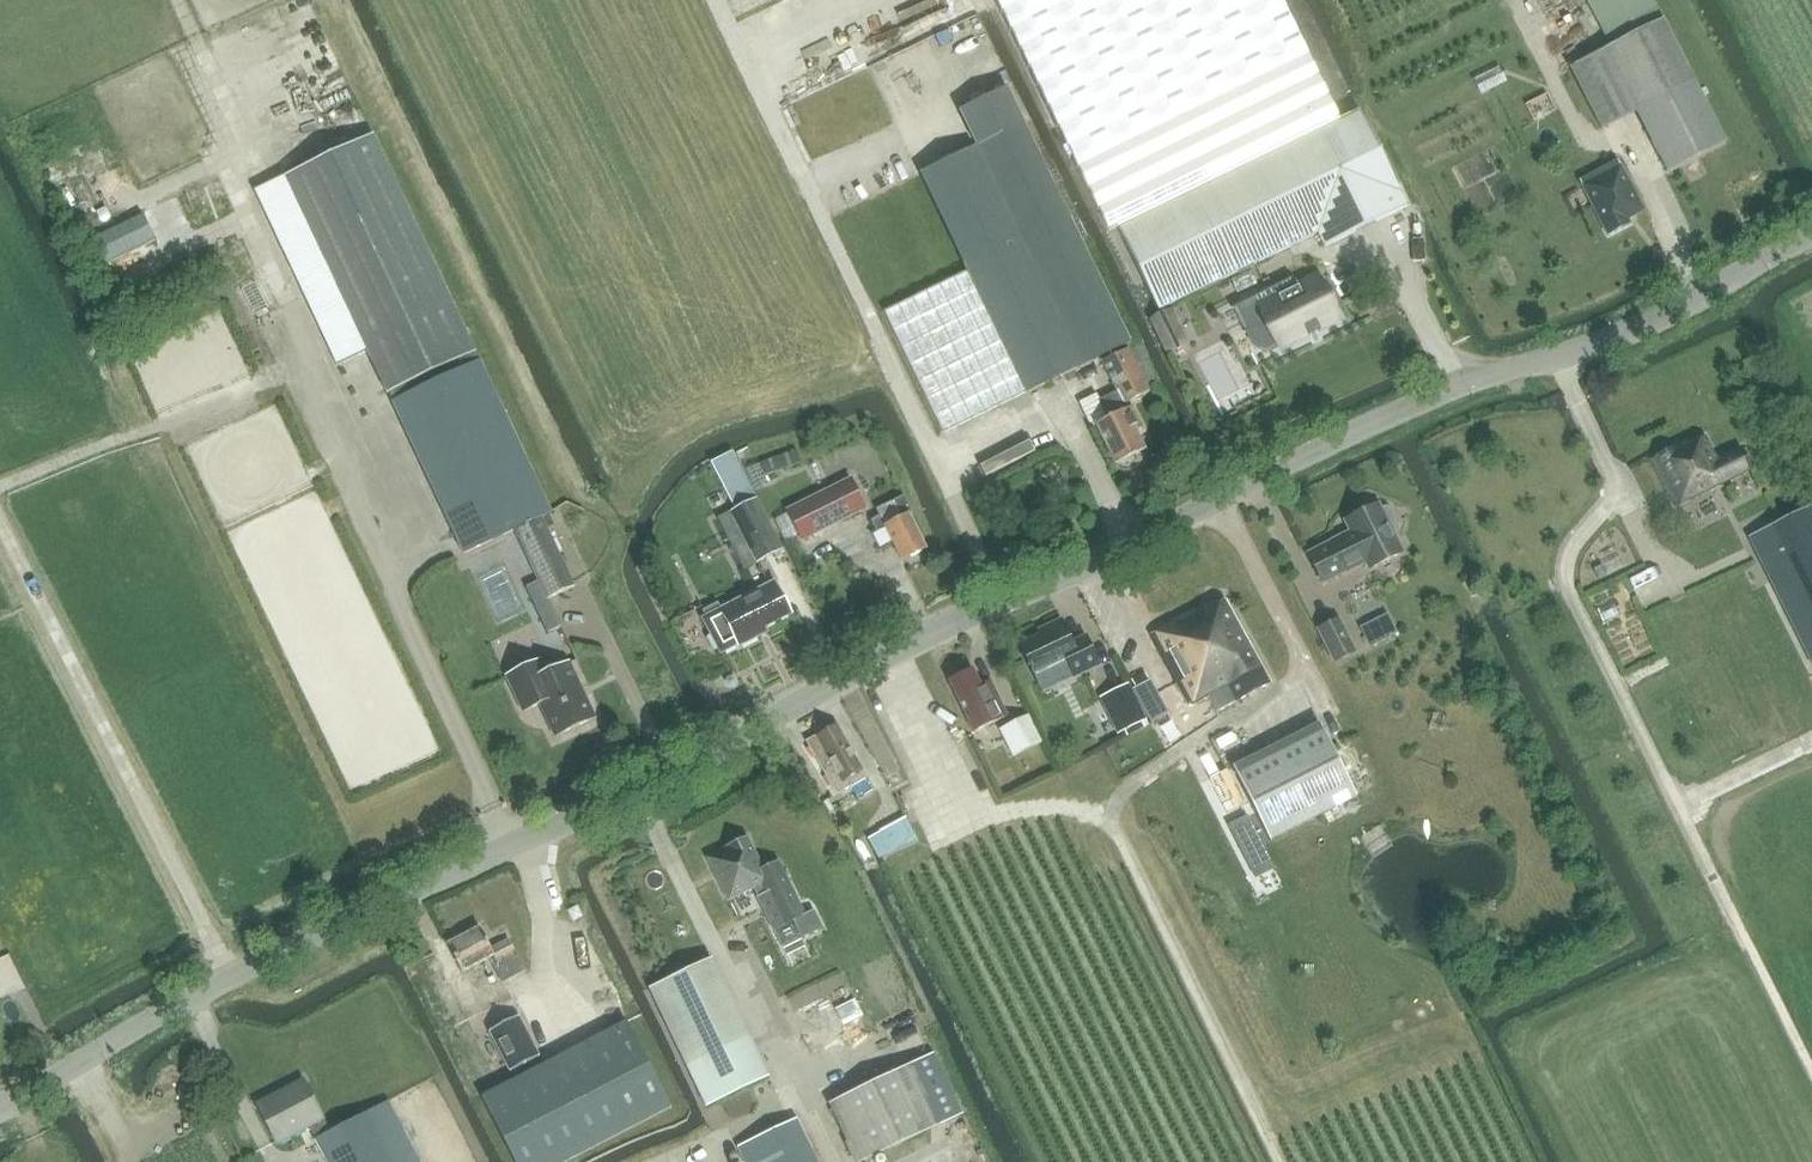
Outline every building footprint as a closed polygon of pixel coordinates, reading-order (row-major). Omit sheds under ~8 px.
[(90,20),(102,0),(89,0),(80,14),(90,20)] [(1109,233),(1116,229),(1338,118),(1281,0),(996,0),(1109,233)] [(1612,46),(1663,19),(1653,0),(1588,0),(1612,46)] [(1636,110),(1638,114),(1667,173),(1725,143),(1663,19),(1612,46),(1606,50),(1636,110)] [(951,29),(961,53),(983,44),(974,20),(951,29)] [(1603,131),(1638,114),(1636,110),(1606,50),(1571,67),(1603,131)] [(817,92),(826,109),(838,102),(829,85),(817,92)] [(917,175),(965,272),(1024,394),(1106,355),(1115,350),(1129,343),(1023,126),(1026,125),(1009,88),(959,111),(976,146),(917,175)] [(817,94),(802,99),(808,119),(824,114),(817,94)] [(1327,245),(1404,206),(1355,109),(1348,113),(1338,118),(1116,229),(1158,313),(1320,232),(1327,245)] [(476,352),(418,226),(395,177),(375,134),(255,187),(301,287),(336,364),(368,350),(388,393),(476,352)] [(1618,161),(1580,181),(1608,236),(1630,225),(1627,219),(1644,211),(1618,161)] [(63,191),(82,232),(96,225),(76,185),(63,191)] [(943,432),(1024,394),(965,272),(884,312),(943,432)] [(1235,306),(1229,309),(1229,311),(1236,307),(1247,330),(1240,333),(1241,334),(1248,331),(1253,342),(1264,349),(1275,343),(1278,348),(1337,319),(1317,278),(1285,294),(1280,285),(1291,280),(1290,279),(1235,306)] [(1104,419),(1093,425),(1113,463),(1116,461),(1122,465),(1127,462),(1127,455),(1143,448),(1134,430),(1139,427),(1129,407),(1123,410),(1120,404),(1148,391),(1128,349),(1117,354),(1115,350),(1106,355),(1108,359),(1101,362),(1115,392),(1095,402),(1104,419)] [(480,361),(393,402),(465,553),(464,554),(495,623),(538,603),(506,534),(511,531),(535,520),(535,521),(542,517),(551,513),(480,361)] [(1651,461),(1675,509),(1752,470),(1741,448),(1716,461),(1704,438),(1690,446),(1688,442),(1651,461)] [(732,451),(710,463),(735,510),(756,499),(757,499),(732,451)] [(760,464),(764,475),(799,462),(794,451),(760,464)] [(797,505),(787,510),(797,531),(802,540),(866,509),(851,479),(797,505)] [(904,496),(874,510),(878,518),(870,522),(875,534),(884,529),(900,563),(925,550),(908,516),(913,514),(904,496)] [(735,510),(734,510),(732,512),(759,563),(782,551),(756,499),(735,510)] [(1352,535),(1333,544),(1332,542),(1308,554),(1323,583),(1346,571),(1346,570),(1365,561),(1369,569),(1403,552),(1392,531),(1396,529),(1398,525),(1390,509),(1385,507),(1381,509),(1378,505),(1375,506),(1374,502),(1368,501),(1361,504),(1359,510),(1361,513),(1345,521),(1352,535)] [(1811,663),(1811,507),(1750,538),(1811,663)] [(526,524),(515,530),(547,599),(574,587),(542,517),(535,521),(535,520),(526,524)] [(719,610),(719,612),(703,619),(721,653),(736,645),(737,646),(756,636),(753,630),(788,613),(773,583),(719,610)] [(1204,605),(1148,635),(1188,707),(1207,696),(1216,712),(1270,683),(1224,599),(1206,609),(1204,605)] [(1319,630),(1335,662),(1355,652),(1339,620),(1319,630)] [(1047,634),(1019,646),(1031,672),(1037,684),(1068,669),(1072,678),(1097,666),(1084,637),(1070,644),(1059,621),(1044,627),(1047,634)] [(530,665),(504,677),(520,712),(537,704),(552,737),(591,719),(566,664),(544,674),(536,678),(530,665)] [(971,669),(947,681),(971,733),(1008,715),(992,680),(979,686),(971,669)] [(729,687),(734,687),(737,685),(737,680),(734,677),(730,676),(726,679),(726,684),(729,687)] [(1134,690),(1152,723),(1169,714),(1151,680),(1134,690)] [(1127,685),(1104,696),(1122,734),(1145,722),(1127,685)] [(1029,717),(1001,731),(1014,757),(1042,742),(1029,717)] [(837,725),(807,742),(813,752),(838,795),(868,778),(837,725)] [(1325,732),(1238,776),(1271,841),(1358,796),(1325,732)] [(842,809),(853,804),(849,797),(839,802),(838,802),(841,807),(842,809)] [(1273,868),(1247,817),(1229,826),(1255,878),(1273,868)] [(907,818),(868,838),(879,860),(917,840),(907,818)] [(726,848),(727,849),(707,858),(729,901),(770,881),(748,837),(726,848)] [(571,914),(575,923),(586,918),(582,909),(571,914)] [(539,961),(526,936),(515,941),(502,917),(481,928),(480,926),(462,935),(463,937),(441,948),(459,983),(508,958),(516,973),(539,961)] [(712,958),(650,988),(707,1107),(769,1077),(712,958)] [(535,1051),(510,1002),(482,1016),(507,1065),(535,1051)] [(515,1161),(567,1161),(673,1107),(628,1021),(543,1065),(493,1091),(491,1092),(481,1097),(515,1161)] [(903,1069),(834,1102),(862,1161),(931,1129),(903,1069)] [(309,1127),(327,1161),(393,1161),(367,1113),(331,1131),(307,1085),(278,1099),(276,1096),(258,1105),(278,1143),(309,1127)] [(797,1138),(790,1122),(738,1147),(745,1161),(809,1161),(797,1138)]
